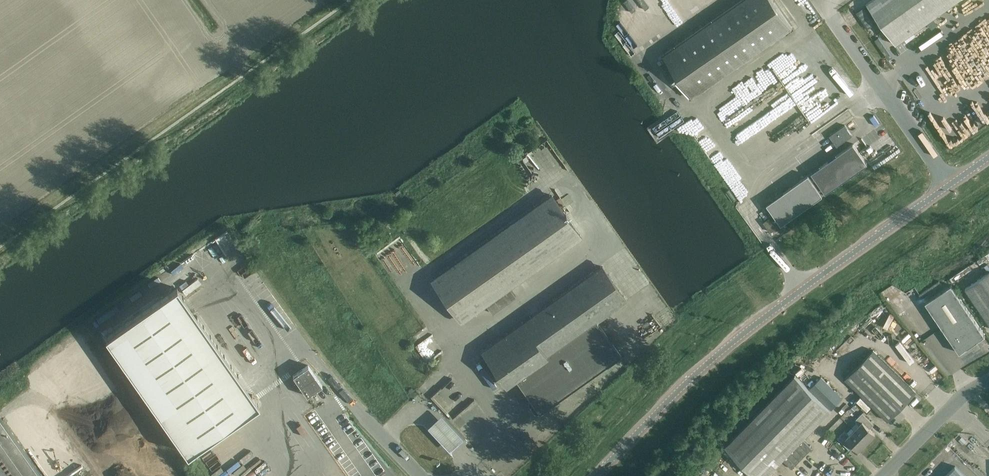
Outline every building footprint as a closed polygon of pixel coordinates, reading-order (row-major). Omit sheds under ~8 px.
[(693,97),(792,28),(773,0),(742,0),(663,55),(685,86),(682,88),(688,97),(691,95),(693,97)] [(896,45),(960,0),(871,0),(867,3),(896,45)] [(825,129),(833,126),(831,121),(823,124),(825,129)] [(845,125),(839,129),(841,131),(836,134),(835,132),(829,136),(837,146),(852,136),(845,125)] [(867,164),(853,144),(812,173),(826,193),(867,164)] [(798,213),(823,196),(808,175),(783,192),(784,193),(767,204),(781,225),(798,213)] [(582,237),(551,194),(430,279),(461,322),(582,237)] [(776,228),(769,218),(764,222),(771,232),(776,228)] [(193,257),(196,254),(192,250),(184,259),(187,261),(183,265),(190,271),(197,262),(193,257)] [(374,265),(378,272),(383,270),(380,262),(374,265)] [(602,265),(481,351),(506,386),(515,379),(530,401),(529,405),(535,412),(539,413),(539,414),(621,356),(597,322),(596,322),(627,300),(602,265)] [(247,267),(236,273),(243,285),(254,279),(247,267)] [(965,288),(988,323),(988,272),(965,288)] [(188,275),(186,280),(217,293),(219,288),(188,275)] [(258,301),(267,294),(258,281),(248,288),(258,301)] [(985,335),(951,285),(926,302),(960,353),(985,335)] [(188,454),(259,404),(177,287),(106,337),(188,454)] [(845,379),(888,421),(916,392),(873,350),(845,379)] [(308,365),(293,376),(307,396),(322,385),(308,365)] [(795,376),(725,447),(754,475),(766,475),(787,456),(803,439),(831,411),(825,405),(809,390),(795,376)] [(822,377),(809,390),(825,405),(838,392),(822,377)] [(255,431),(264,429),(260,413),(252,415),(255,431)] [(854,430),(867,442),(875,434),(868,427),(872,422),(862,413),(855,421),(859,425),(854,430)] [(0,416),(0,475),(43,475),(0,416)] [(463,440),(441,417),(433,425),(427,430),(449,453),(454,448),(463,440)] [(288,421),(294,432),(298,430),(292,419),(288,421)] [(284,422),(272,426),(276,438),(289,433),(284,422)] [(859,451),(867,442),(854,430),(849,435),(845,431),(837,438),(847,448),(851,443),(859,451)] [(291,438),(297,449),(308,442),(302,432),(291,438)] [(811,447),(803,439),(787,456),(795,464),(811,447)] [(945,475),(965,475),(955,466),(945,475)] [(85,467),(81,469),(81,470),(78,472),(81,475),(92,475),(85,467)]
